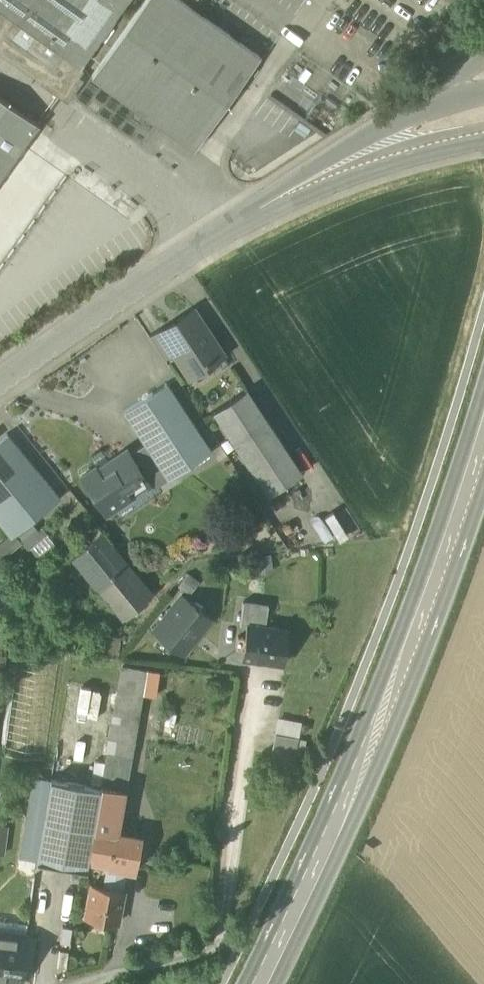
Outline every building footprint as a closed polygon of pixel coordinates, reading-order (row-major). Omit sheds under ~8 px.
[(2,12),(79,67),(127,0),(0,0),(0,10),(2,12)] [(194,147),(260,55),(182,0),(145,0),(92,75),(194,147)] [(79,67),(2,12),(0,15),(0,40),(53,78),(49,82),(66,94),(77,78),(73,76),(79,67)] [(39,125),(0,97),(0,180),(39,125)] [(174,353),(191,379),(211,366),(208,362),(222,353),(194,311),(163,332),(161,333),(174,353)] [(150,337),(165,360),(174,353),(161,333),(163,332),(161,330),(150,337)] [(230,364),(222,353),(208,362),(211,366),(216,374),(230,364)] [(169,478),(169,479),(211,451),(167,384),(125,412),(148,446),(169,478)] [(213,413),(268,496),(302,473),(247,390),(213,413)] [(11,537),(16,533),(31,521),(59,498),(7,434),(0,439),(0,523),(9,534),(11,537)] [(302,437),(288,445),(301,468),(316,460),(302,437)] [(143,480),(150,490),(169,478),(148,446),(131,458),(130,458),(143,480)] [(104,502),(109,511),(131,497),(127,490),(143,480),(130,458),(131,458),(127,451),(99,468),(98,467),(83,476),(100,505),(104,502)] [(38,529),(31,521),(16,533),(23,541),(38,529)] [(28,550),(29,548),(46,534),(47,533),(41,526),(38,529),(23,541),(21,542),(28,550)] [(71,556),(123,619),(154,594),(103,530),(71,556)] [(9,534),(0,542),(0,560),(21,542),(23,541),(16,533),(11,537),(9,534)] [(58,548),(46,534),(29,548),(41,562),(58,548)] [(273,571),(270,553),(255,555),(257,573),(273,571)] [(199,581),(188,573),(177,586),(188,594),(199,581)] [(153,631),(183,655),(212,618),(182,595),(153,631)] [(247,624),(265,627),(268,605),(243,601),(239,624),(246,626),(247,624)] [(242,657),(283,663),(288,630),(265,627),(247,624),(246,626),(242,657)] [(122,666),(101,785),(123,789),(123,790),(126,791),(143,693),(147,670),(122,666)] [(159,672),(147,670),(143,693),(155,696),(159,672)] [(275,733),(298,738),(301,722),(278,717),(275,733)] [(294,759),(298,738),(275,733),(271,754),(294,759)] [(19,857),(36,860),(50,780),(32,777),(19,857)] [(82,868),(87,869),(88,858),(93,829),(99,799),(101,788),(50,780),(36,860),(82,868)] [(99,799),(93,829),(115,833),(123,790),(123,789),(101,785),(101,788),(99,799)] [(108,867),(104,886),(121,890),(125,870),(134,871),(135,867),(140,838),(115,833),(93,829),(88,858),(108,862),(107,867),(108,867)] [(123,890),(121,890),(104,886),(92,884),(86,917),(117,923),(123,890)] [(18,983),(20,983),(26,941),(0,938),(1,932),(0,932),(0,982),(18,983)]
